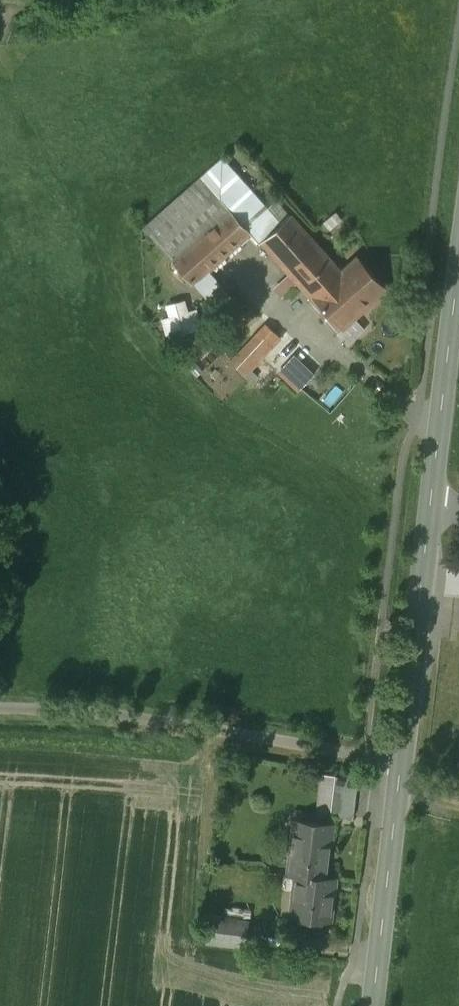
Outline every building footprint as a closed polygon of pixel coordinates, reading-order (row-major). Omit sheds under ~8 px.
[(195,284),(252,234),(202,177),(145,228),(162,248),(195,284)] [(332,279),(341,271),(292,215),(263,240),(332,317),(351,300),(332,279)] [(351,300),(332,317),(343,329),(388,289),(358,256),(341,271),(332,279),(351,300)] [(265,329),(231,363),(245,376),(279,342),(265,329)] [(295,359),(282,373),(289,381),(299,390),(313,376),(295,359)] [(337,776),(332,815),(354,818),(359,779),(337,776)] [(297,875),(328,878),(334,823),(295,819),(292,853),(296,853),(294,874),(297,875)] [(328,878),(297,875),(295,890),(301,890),(299,918),(332,921),(336,879),(328,878)] [(250,920),(211,915),(207,943),(246,948),(250,920)]
